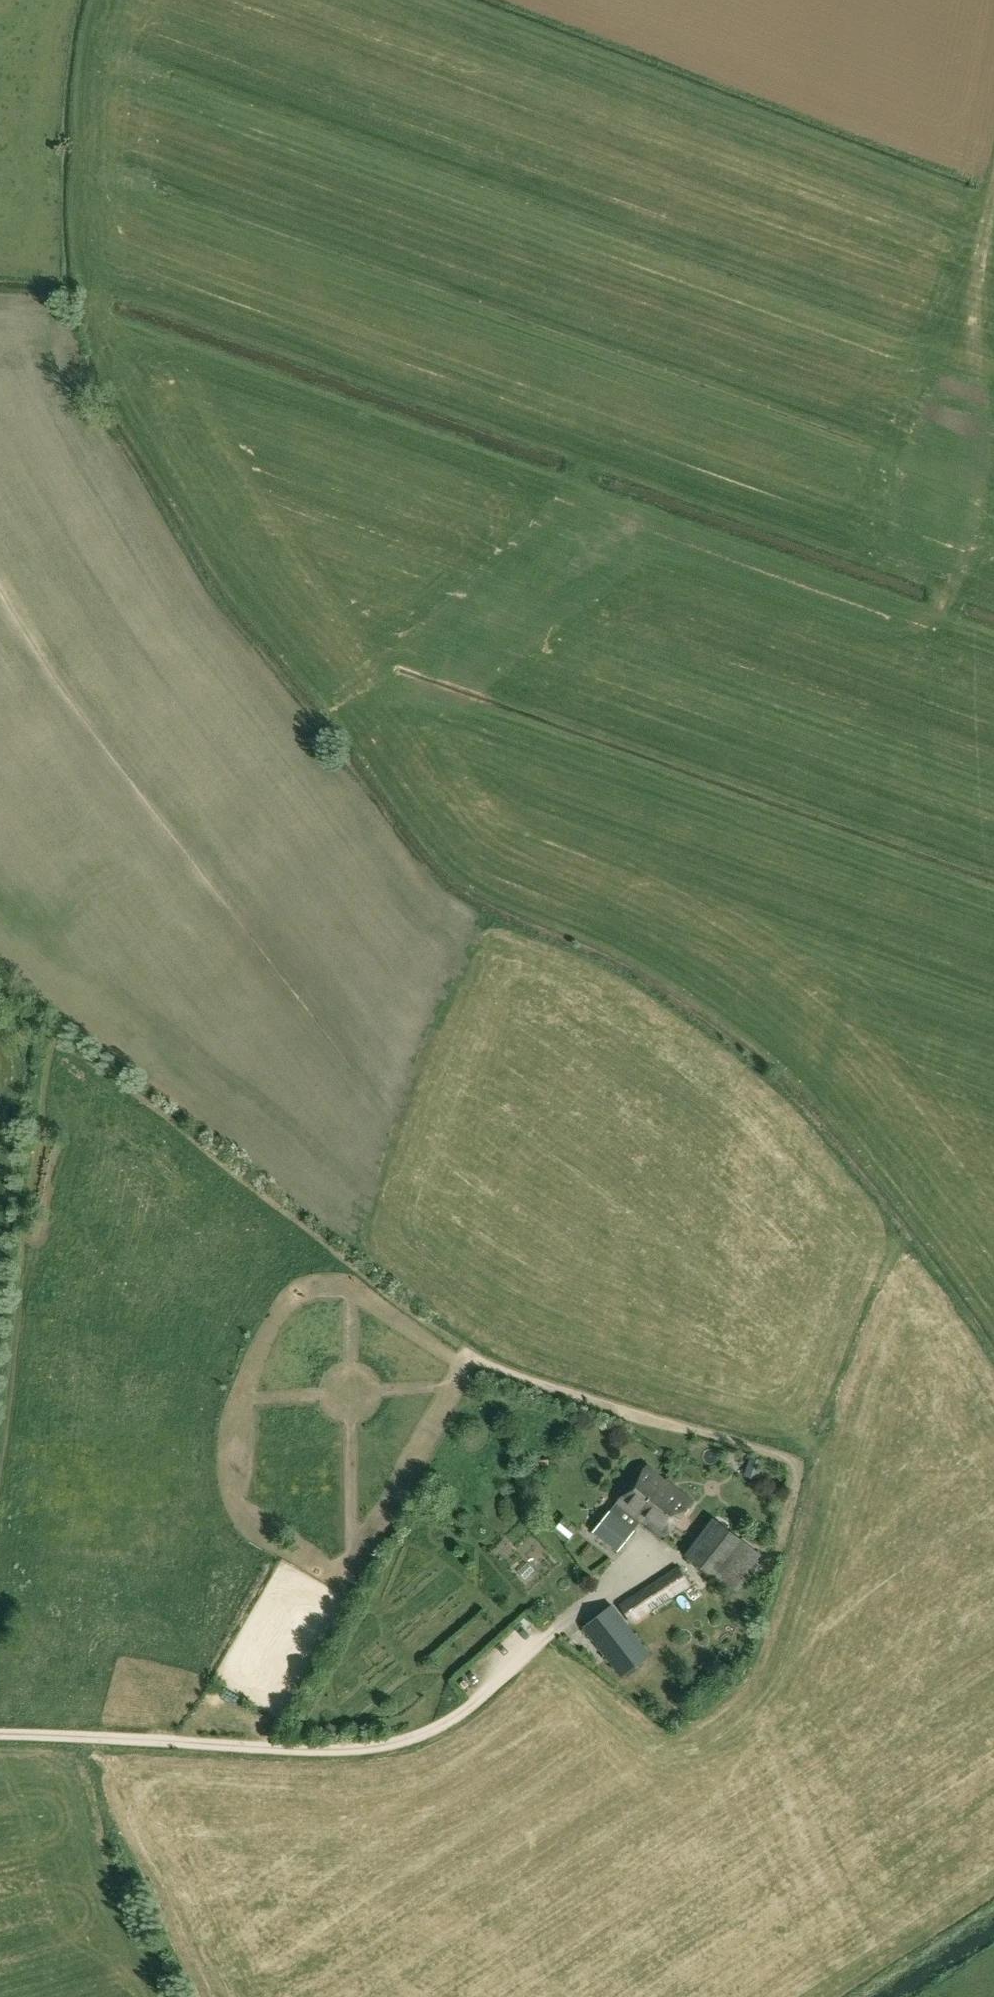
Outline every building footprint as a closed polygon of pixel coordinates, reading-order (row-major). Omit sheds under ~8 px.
[(633,1530),(641,1520),(664,1539),(693,1503),(676,1489),(675,1491),(647,1468),(619,1502),(618,1501),(610,1511),(594,1531),(618,1551),(634,1531),(633,1530)] [(689,1557),(731,1591),(761,1554),(718,1520),(689,1557)] [(632,1622),(690,1584),(679,1566),(620,1604),(632,1622)] [(652,1655),(613,1604),(584,1626),(623,1677),(652,1655)]
